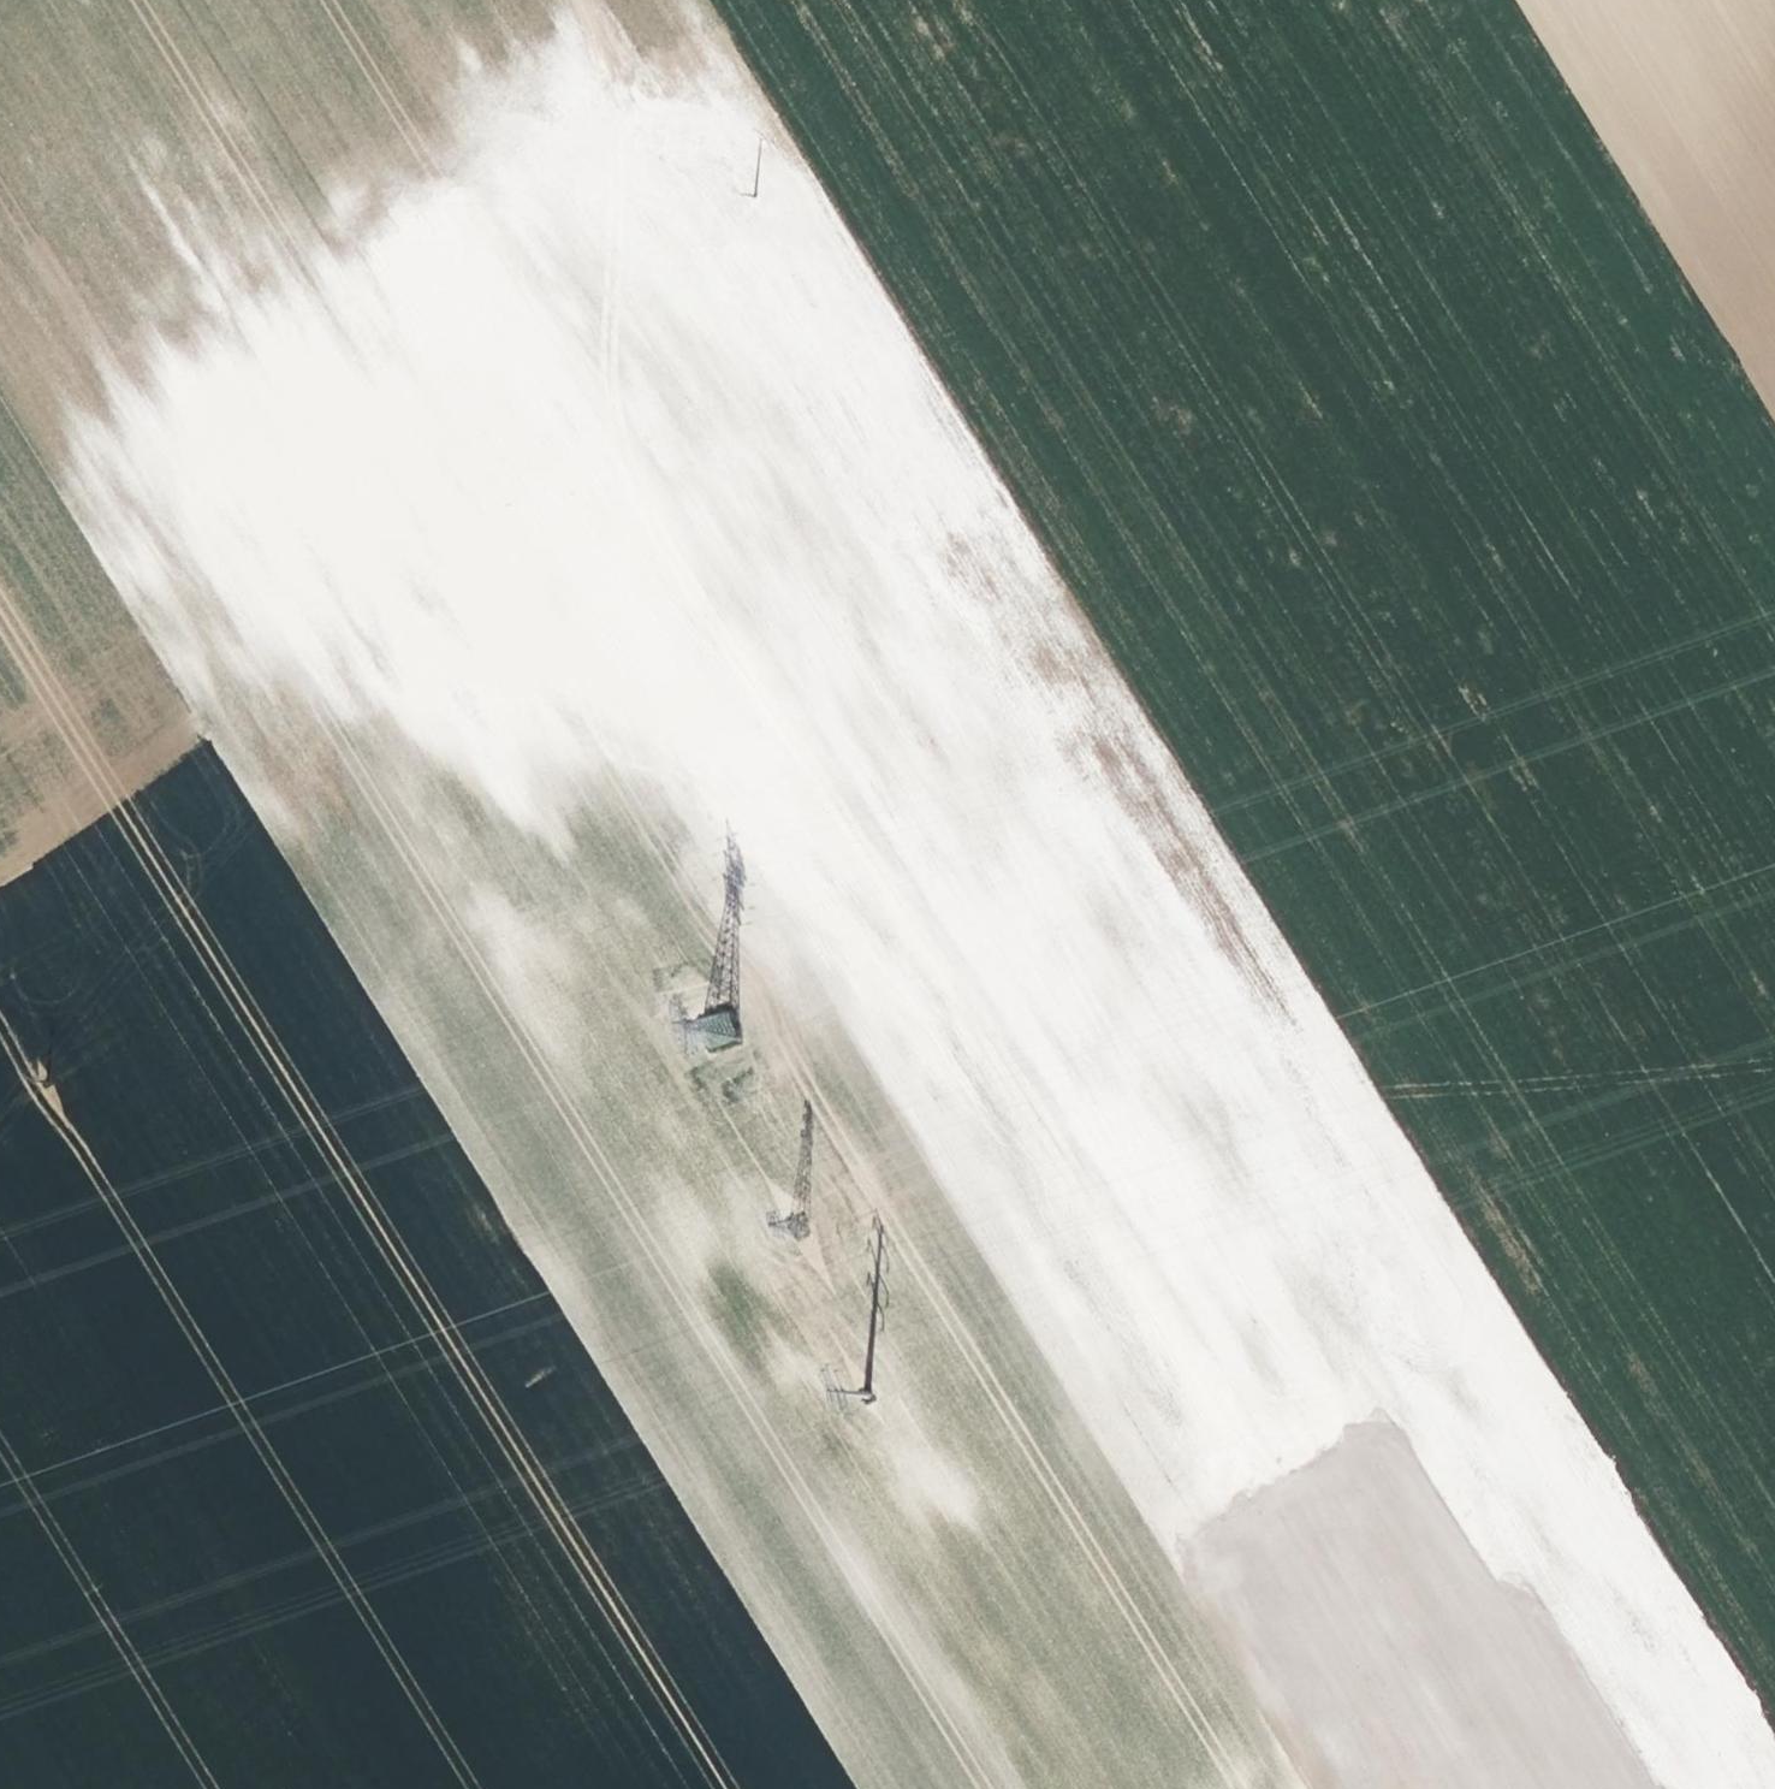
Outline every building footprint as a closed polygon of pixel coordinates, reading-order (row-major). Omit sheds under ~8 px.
[(727,1010),(700,1020),(710,1048),(737,1038),(727,1010)]
